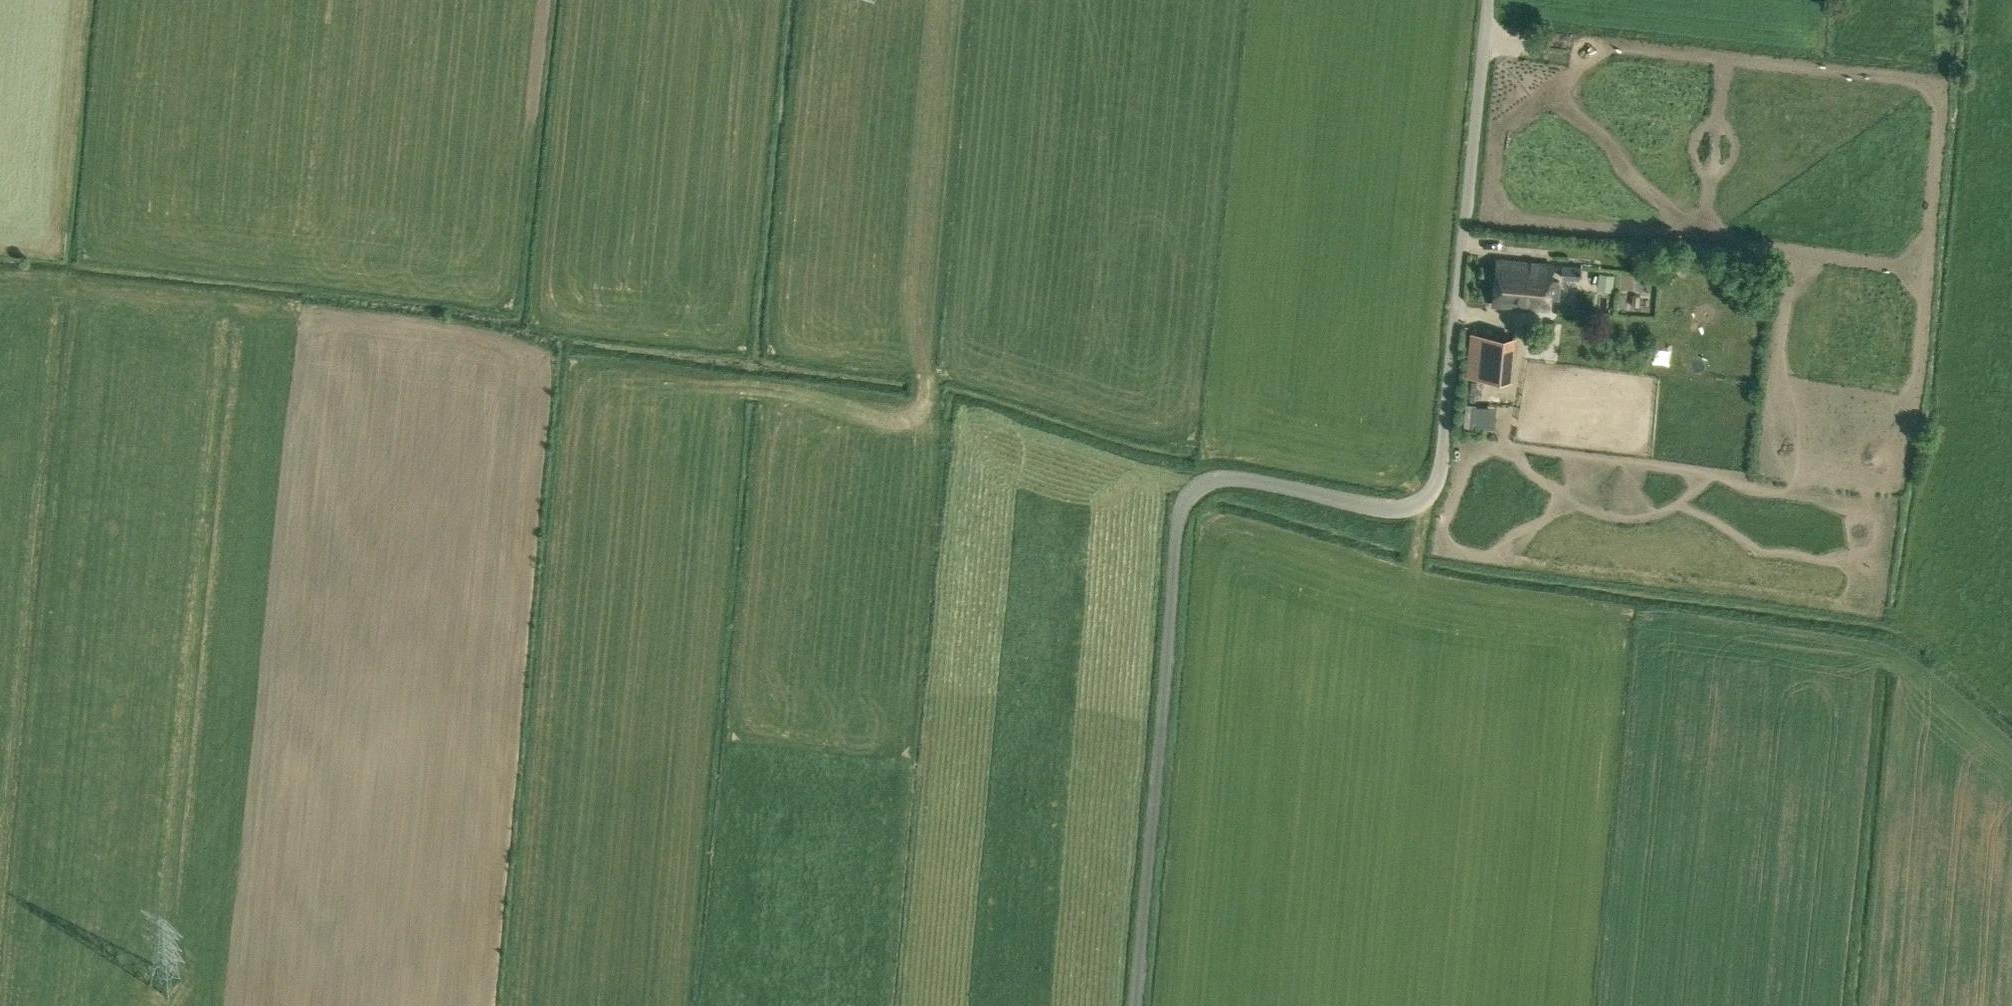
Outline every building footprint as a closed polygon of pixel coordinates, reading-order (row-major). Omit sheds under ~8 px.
[(1493,304),(1549,309),(1550,299),(1557,299),(1559,282),(1551,282),(1553,264),(1497,259),(1493,304)] [(1562,278),(1580,279),(1581,265),(1563,264),(1562,278)] [(1598,272),(1596,287),(1611,289),(1613,274),(1598,272)] [(1511,334),(1470,332),(1468,378),(1508,381),(1511,334)] [(1463,427),(1473,428),(1476,404),(1465,403),(1463,427)]
